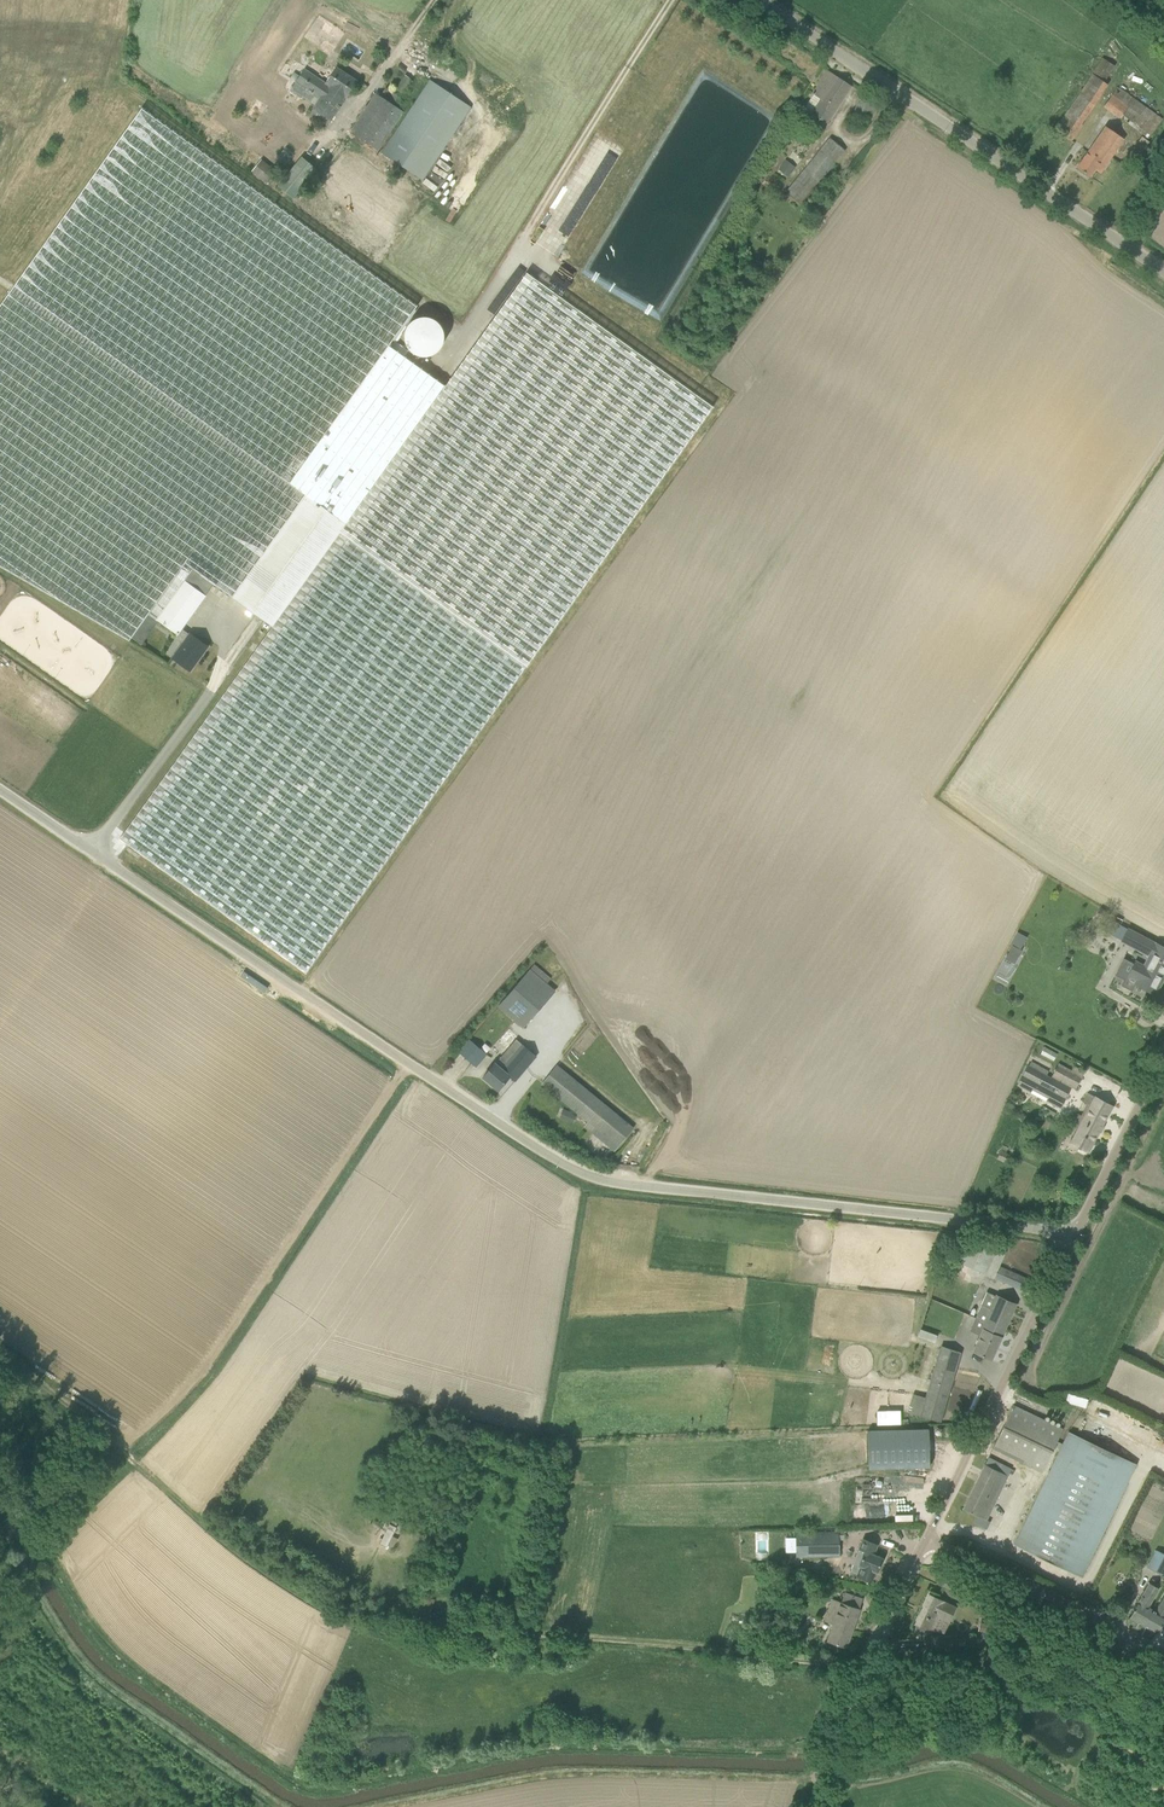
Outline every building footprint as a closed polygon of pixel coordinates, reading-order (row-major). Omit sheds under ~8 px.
[(347,98),(358,81),(337,67),(326,83),(329,85),(316,105),(309,116),(327,128),(347,98)] [(291,78),(296,82),(290,91),(302,99),(304,97),(316,105),(329,85),(326,83),(305,69),(300,76),(294,73),(291,78)] [(804,109),(811,113),(811,114),(827,124),(852,86),(828,70),(813,94),(814,95),(804,109)] [(412,80),(406,75),(396,88),(402,93),(412,80)] [(471,108),(430,81),(383,153),(423,179),(471,108)] [(381,96),(376,93),(350,132),(378,151),(404,111),(389,102),(395,93),(386,87),(381,96)] [(1163,117),(1134,97),(1119,118),(1149,139),(1163,117)] [(273,627),(227,690),(119,838),(306,973),(413,824),(713,406),(527,273),(446,386),(389,346),(418,307),(142,109),(0,307),(0,566),(131,640),(149,614),(158,620),(195,569),(215,583),(233,597),(307,494),(347,523),(273,627)] [(1070,140),(1081,123),(1066,114),(1055,130),(1070,140)] [(1096,170),(1101,173),(1124,139),(1106,126),(1077,168),(1090,177),(1096,170)] [(1150,142),(1142,137),(1133,149),(1141,155),(1150,142)] [(801,205),(845,150),(830,138),(786,192),(801,205)] [(277,156),(283,163),(293,155),(288,148),(277,156)] [(302,157),(278,186),(294,198),(318,169),(302,157)] [(277,172),(262,159),(252,171),(268,184),(277,172)] [(428,317),(425,317),(422,317),(419,318),(416,319),(413,321),(411,323),(409,325),(407,328),(406,331),(405,334),(405,337),(405,340),(406,343),(407,346),(409,349),(411,351),(413,353),(416,355),(419,356),(422,357),(425,357),(428,357),(431,356),(434,355),(437,353),(439,351),(441,349),(443,346),(444,343),(445,340),(445,337),(445,334),(444,331),(443,328),(441,325),(439,323),(437,321),(434,319),(431,318),(428,317)] [(405,354),(408,351),(397,341),(394,344),(405,354)] [(232,597),(273,627),(347,523),(307,494),(233,597),(232,597)] [(158,620),(177,634),(178,634),(183,628),(215,583),(195,569),(158,620)] [(178,634),(177,634),(176,637),(184,643),(173,658),(190,671),(208,646),(183,628),(178,634)] [(1155,995),(1162,980),(1160,979),(1163,972),(1163,947),(1157,943),(1156,944),(1128,929),(1121,941),(1138,950),(1138,951),(1150,957),(1145,966),(1135,961),(1128,975),(1138,980),(1135,984),(1155,995)] [(1006,958),(1014,963),(1021,950),(1013,945),(1006,958)] [(555,991),(530,969),(499,1006),(524,1028),(555,991)] [(470,1039),(459,1052),(476,1067),(487,1054),(470,1039)] [(495,1063),(483,1077),(499,1090),(510,1077),(515,1081),(536,1056),(516,1039),(501,1058),(495,1064),(495,1063)] [(1047,1074),(1029,1065),(1027,1064),(1016,1085),(1060,1108),(1072,1087),(1047,1074)] [(557,1065),(542,1083),(588,1122),(585,1126),(593,1133),(597,1128),(619,1146),(634,1128),(557,1065)] [(1081,1077),(1071,1071),(1059,1065),(1053,1076),(1075,1088),(1081,1077)] [(1088,1152),(1109,1112),(1113,1106),(1088,1093),(1083,1102),(1087,1104),(1082,1115),(1077,1113),(1071,1124),(1079,1128),(1071,1143),(1088,1152)] [(575,1123),(578,1114),(564,1109),(561,1118),(575,1123)] [(986,1274),(998,1246),(972,1235),(959,1263),(986,1274)] [(1001,1281),(1006,1269),(1000,1267),(994,1278),(1001,1281)] [(992,1307),(983,1303),(976,1318),(986,1323),(974,1352),(992,1360),(1016,1304),(997,1295),(992,1307)] [(936,1343),(939,1334),(922,1327),(919,1336),(936,1343)] [(940,1421),(960,1352),(942,1346),(921,1416),(940,1421)] [(996,1442),(997,1442),(1033,1459),(1030,1466),(1041,1471),(1056,1440),(1062,1428),(1014,1405),(996,1442)] [(902,1424),(902,1409),(878,1409),(878,1423),(902,1424)] [(932,1427),(868,1429),(869,1468),(934,1466),(932,1427)] [(1068,1431),(1034,1498),(1011,1544),(1078,1578),(1134,1465),(1068,1431)] [(1012,1468),(989,1457),(964,1509),(987,1519),(1012,1468)] [(394,1535),(397,1525),(389,1523),(382,1543),(394,1547),(398,1536),(394,1535)] [(796,1533),(796,1556),(840,1556),(840,1533),(796,1533)] [(872,1581),(875,1572),(877,1572),(883,1558),(874,1554),(877,1544),(863,1539),(854,1563),(850,1572),(858,1574),(857,1575),(872,1581)] [(1163,1575),(1163,1554),(1157,1550),(1148,1567),(1163,1575)] [(944,1578),(941,1584),(951,1589),(954,1583),(944,1578)] [(1129,1617),(1143,1625),(1152,1609),(1148,1607),(1159,1588),(1149,1583),(1129,1617)] [(847,1647),(863,1599),(845,1593),(841,1603),(833,1600),(825,1621),(834,1624),(828,1641),(847,1647)] [(931,1631),(932,1628),(939,1614),(942,1615),(941,1617),(949,1621),(956,1607),(930,1594),(916,1624),(917,1625),(915,1628),(916,1632),(919,1634),(923,1635),(926,1633),(928,1630),(931,1631)] [(1152,1609),(1143,1625),(1157,1633),(1163,1620),(1163,1598),(1156,1612),(1152,1609)] [(941,1636),(941,1646),(957,1646),(957,1636),(941,1636)]
